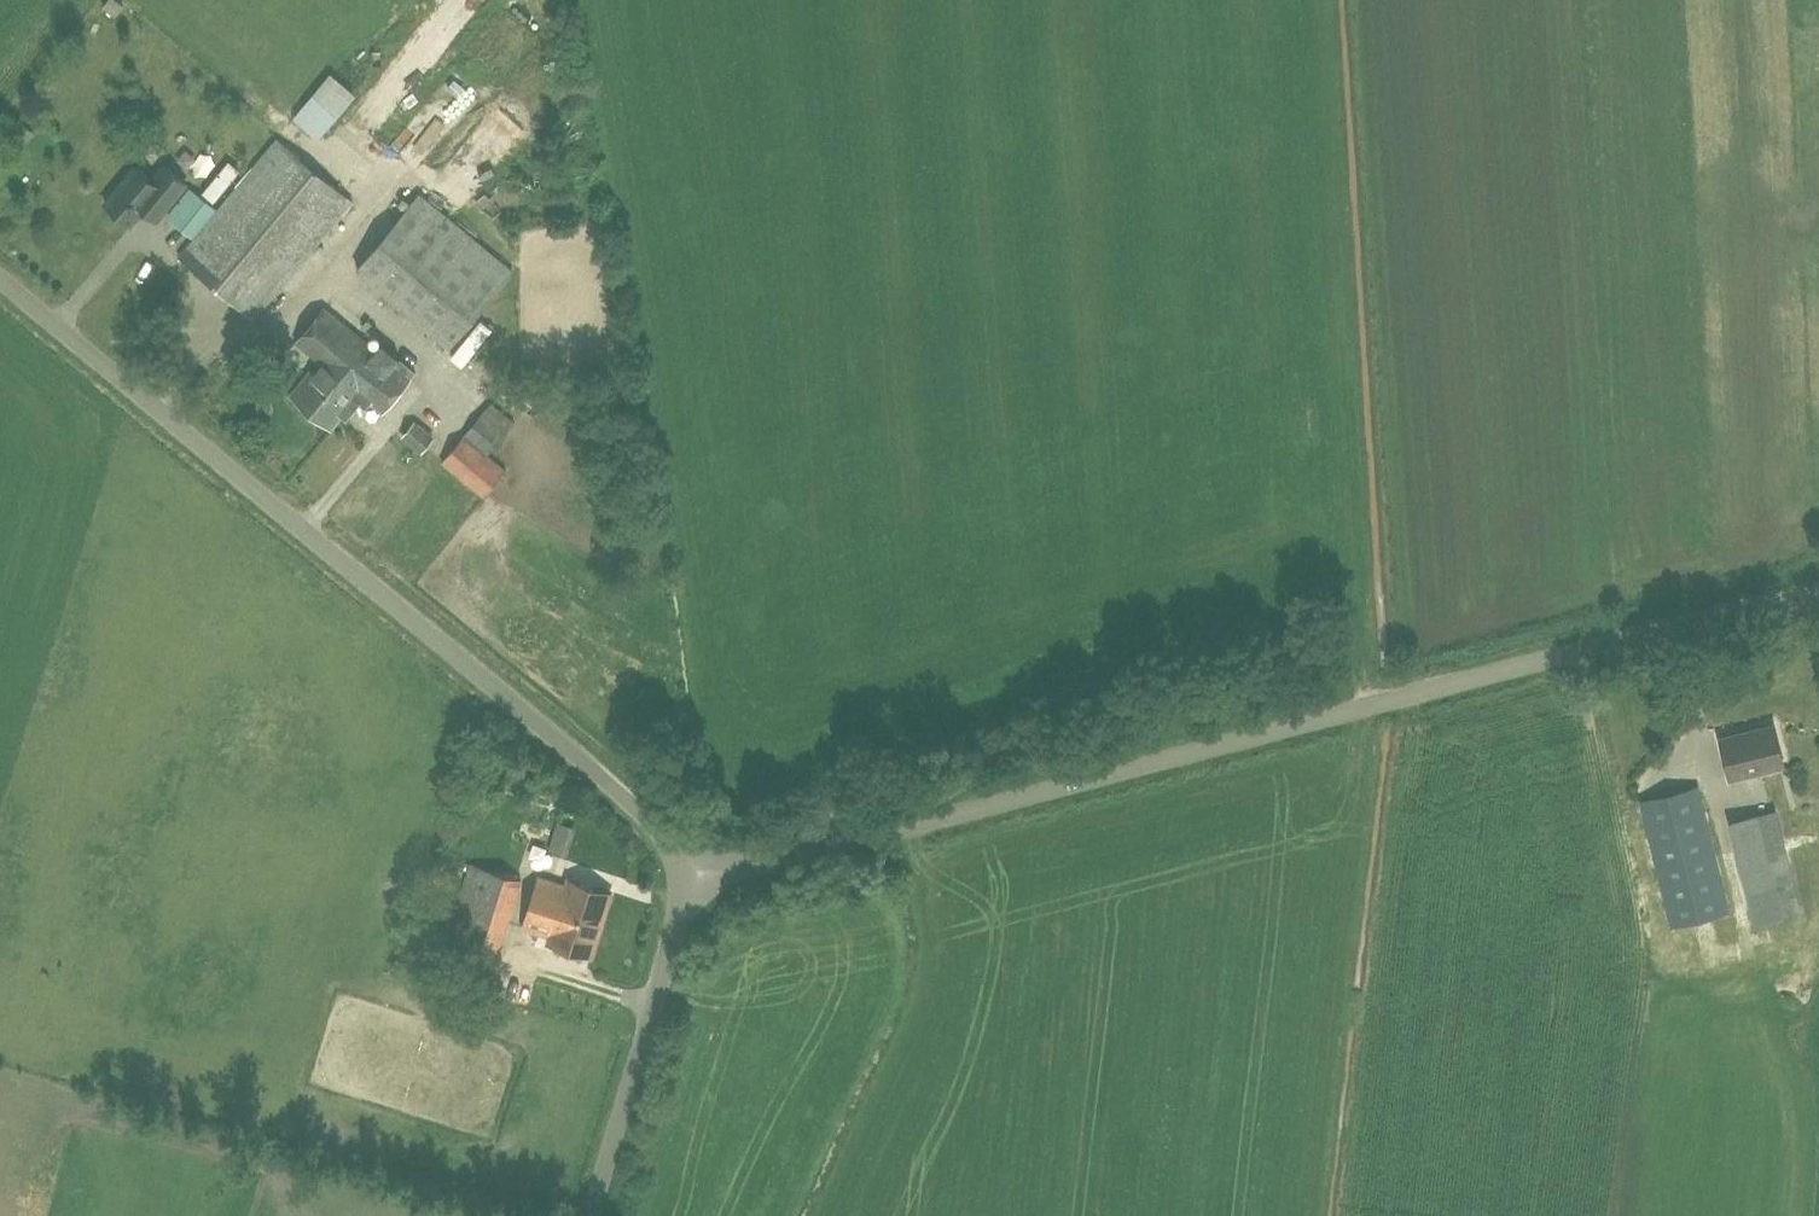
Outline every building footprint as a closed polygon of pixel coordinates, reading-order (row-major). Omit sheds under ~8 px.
[(505,62),(508,48),(492,44),(489,58),(505,62)] [(336,74),(301,120),(327,141),(363,95),(336,74)] [(278,139),(219,210),(195,189),(171,217),(196,238),(180,257),(255,319),(353,201),(278,139)] [(237,163),(210,194),(221,204),(248,172),(237,163)] [(136,167),(106,203),(115,211),(116,217),(122,222),(128,221),(131,224),(144,209),(157,220),(187,184),(165,166),(153,181),(136,167)] [(420,194),(358,268),(451,345),(513,271),(420,194)] [(319,417),(320,418),(334,400),(326,394),(335,383),(343,390),(357,373),(375,388),(398,360),(381,345),(376,351),(326,308),(297,342),(320,360),(291,394),(304,404),(302,407),(317,420),(319,417)] [(334,400),(320,418),(332,428),(342,415),(346,418),(359,403),(361,405),(365,400),(381,413),(415,373),(398,360),(375,388),(357,373),(343,390),(335,383),(326,394),(334,400)] [(518,371),(502,390),(526,410),(542,392),(518,371)] [(491,405),(443,463),(484,498),(505,469),(487,455),(513,423),(491,405)] [(416,419),(401,438),(421,455),(437,436),(416,419)] [(1730,777),(1784,765),(1774,725),(1750,730),(1751,733),(1721,741),(1730,777)] [(1697,786),(1641,800),(1672,925),(1729,911),(1697,786)] [(1753,923),(1798,913),(1774,811),(1729,821),(1753,923)] [(565,822),(557,849),(573,853),(581,827),(565,822)] [(470,865),(457,906),(462,908),(452,940),(467,945),(456,978),(487,987),(521,881),(470,865)] [(540,879),(525,928),(551,936),(549,942),(594,956),(612,893),(576,883),(574,889),(567,887),(540,879)]
